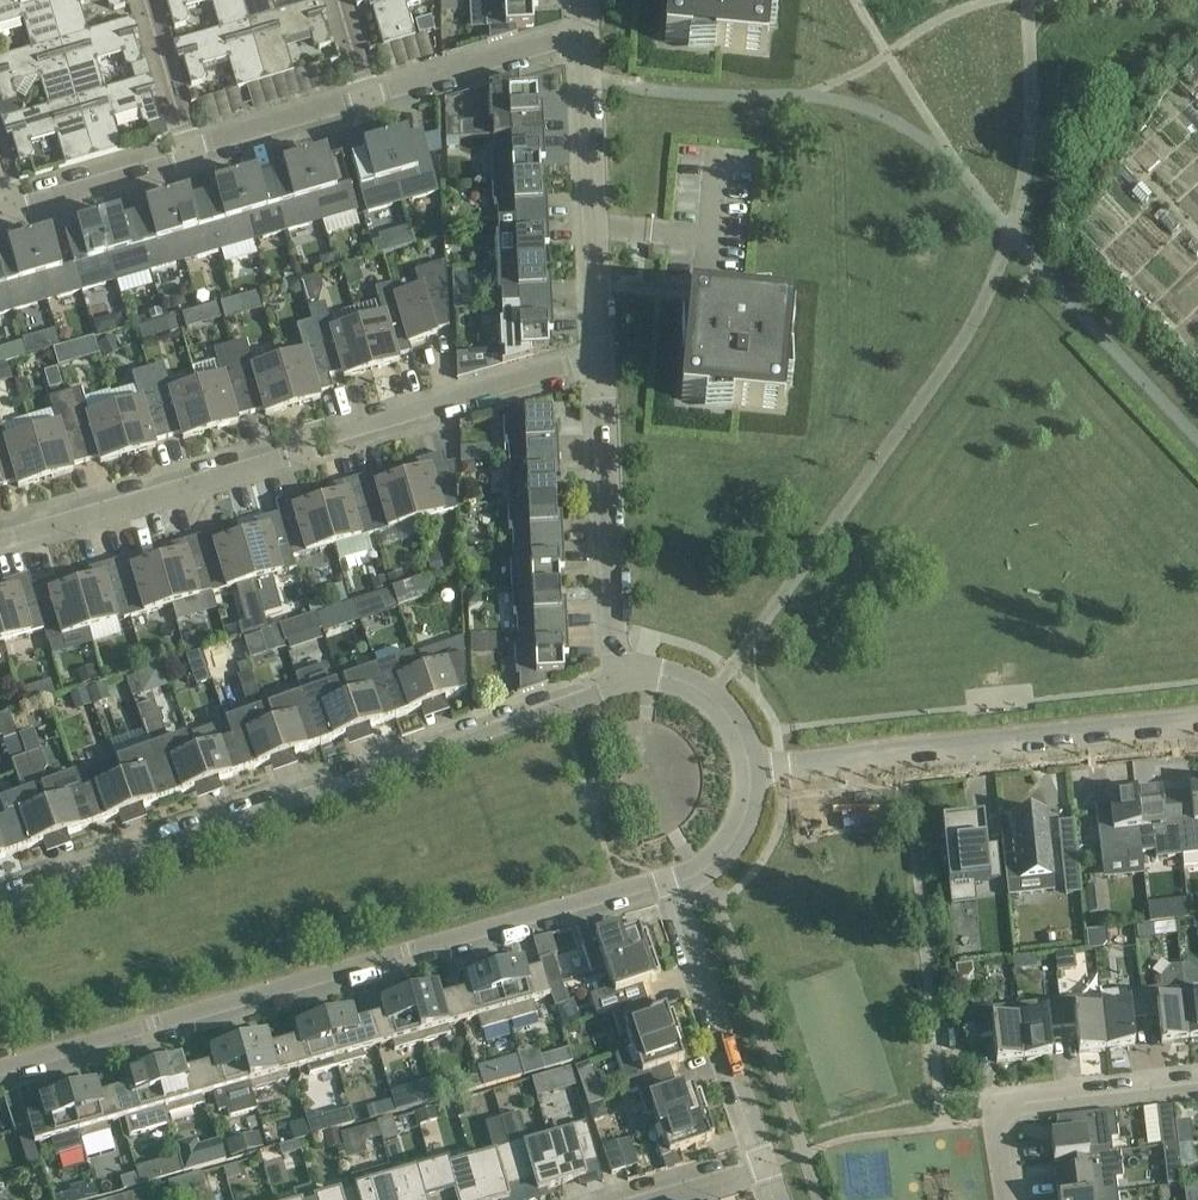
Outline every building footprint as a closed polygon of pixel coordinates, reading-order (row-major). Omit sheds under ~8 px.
[(47,0),(0,0),(0,27),(23,21),(31,50),(59,42),(47,0)] [(80,4),(93,0),(47,0),(59,42),(88,34),(80,4)] [(108,7),(114,10),(125,7),(123,0),(106,0),(108,7)] [(248,23),(241,0),(166,0),(174,28),(185,25),(188,20),(185,9),(211,1),(220,31),(248,23)] [(248,23),(304,6),(303,6),(322,0),(304,0),(306,5),(299,7),(276,13),(272,0),(241,0),(248,23)] [(304,6),(248,23),(265,81),(293,73),(284,43),(310,35),(314,46),(319,49),(330,46),(320,12),(325,10),(322,0),(303,6),(304,6)] [(357,7),(368,3),(368,2),(373,1),(375,8),(372,9),(383,47),(415,37),(406,7),(431,0),(355,0),(357,7)] [(441,12),(455,11),(454,0),(440,0),(441,12)] [(484,5),(485,29),(489,29),(489,41),(486,42),(486,43),(517,34),(516,33),(515,28),(533,27),(532,10),(537,10),(537,0),(484,0),(484,5)] [(664,42),(766,51),(768,25),(762,24),(765,2),(770,2),(771,0),(668,0),(664,42)] [(134,82),(150,77),(146,62),(141,64),(132,31),(136,30),(134,20),(115,25),(115,26),(88,34),(59,42),(76,100),(105,91),(96,62),(122,54),(125,66),(130,68),(134,82)] [(265,81),(248,23),(220,31),(192,39),(192,38),(174,44),(176,54),(181,52),(191,86),(202,83),(205,78),(202,66),(228,59),(237,89),(265,81)] [(172,34),(174,43),(187,40),(184,30),(172,34)] [(0,105),(0,114),(2,121),(20,115),(21,116),(23,115),(20,105),(15,102),(17,98),(13,86),(39,78),(48,108),(76,100),(59,42),(31,50),(4,58),(4,57),(0,59),(0,96),(2,104),(0,105)] [(158,122),(148,89),(153,87),(150,77),(134,82),(132,83),(105,91),(76,100),(93,158),(122,150),(113,120),(139,112),(142,123),(147,126),(151,141),(168,136),(163,120),(158,122)] [(493,123),(493,137),(541,135),(540,121),(542,121),(542,119),(537,119),(536,91),(519,92),(518,80),(519,80),(518,79),(488,87),(488,89),(491,88),(491,93),(488,94),(490,123),(493,123)] [(65,166),(93,158),(76,100),(48,108),(23,115),(21,116),(20,115),(2,121),(5,131),(10,129),(19,163),(31,160),(34,155),(30,143),(56,136),(65,166)] [(459,139),(458,119),(445,120),(446,139),(459,139)] [(491,151),(492,180),(540,178),(539,150),(544,150),(544,148),(541,148),(541,135),(493,137),(494,151),(491,151)] [(406,137),(385,143),(402,202),(437,192),(422,139),(423,139),(422,138),(408,142),(406,137)] [(367,212),(402,202),(385,143),(364,150),(365,154),(351,158),(351,160),(352,160),(367,212)] [(326,156),(305,162),(322,220),(357,210),(341,158),(342,158),(341,156),(327,160),(326,156)] [(287,230),(322,220),(305,162),(283,168),(284,173),(272,177),(287,230)] [(253,240),(287,230),(272,177),(258,180),(257,176),(236,182),(253,240)] [(540,178),(492,180),(494,209),(497,209),(497,223),(545,221),(544,207),(546,207),(546,205),(542,205),(540,178)] [(203,197),(219,251),(253,240),(236,182),(214,188),(216,193),(203,197)] [(167,202),(184,261),(219,251),(203,197),(190,201),(188,196),(167,202)] [(134,217),(150,271),(184,261),(167,202),(146,208),(147,213),(134,217)] [(116,281),(150,271),(134,217),(121,221),(120,216),(98,222),(116,281)] [(495,237),(496,266),(544,264),(543,236),(548,236),(548,234),(545,234),(545,221),(497,223),(498,237),(495,237)] [(81,291),(116,281),(98,222),(77,228),(78,233),(65,237),(81,291)] [(380,241),(372,243),(372,245),(376,256),(385,253),(414,245),(409,227),(378,236),(380,241)] [(47,301),(81,291),(65,237),(52,240),(51,236),(29,242),(47,301)] [(13,311),(47,301),(29,242),(8,248),(10,253),(0,256),(0,269),(13,311)] [(372,243),(361,247),(365,260),(376,256),(372,245),(372,243)] [(325,258),(321,264),(323,270),(334,267),(331,256),(325,258)] [(363,281),(357,262),(342,267),(347,286),(363,281)] [(392,284),(391,284),(411,352),(409,345),(428,339),(427,333),(449,327),(446,262),(414,271),(420,291),(396,298),(392,284)] [(544,264),(496,266),(498,295),(501,295),(501,309),(549,306),(548,293),(550,293),(550,291),(545,291),(544,264)] [(13,311),(0,269),(0,314),(13,311)] [(466,274),(453,275),(453,292),(467,292),(466,274)] [(300,280),(304,293),(322,287),(318,275),(300,280)] [(286,285),(288,292),(295,295),(301,293),(298,281),(286,285)] [(411,352),(391,284),(375,289),(383,316),(357,323),(371,370),(399,362),(397,356),(411,352)] [(262,310),(257,292),(235,298),(239,312),(244,311),(245,315),(262,310)] [(727,302),(691,298),(681,400),(783,410),(785,383),(779,383),(781,360),(787,361),(792,308),(766,305),(766,311),(743,309),(743,303),(741,303),(740,308),(727,307),(727,302)] [(216,304),(200,309),(205,324),(221,319),(216,304)] [(324,304),(308,308),(312,322),(328,376),(342,372),(344,378),(371,370),(357,323),(353,309),(328,316),(324,304)] [(549,306),(501,309),(502,323),(499,323),(500,353),(504,352),(504,364),(501,365),(502,367),(532,358),(532,356),(531,356),(531,351),(548,350),(547,322),(552,322),(552,320),(550,320),(549,306)] [(160,309),(148,312),(151,320),(162,317),(160,309)] [(197,324),(194,312),(182,315),(186,328),(197,324)] [(465,312),(455,312),(455,323),(466,322),(465,312)] [(174,316),(163,320),(167,335),(179,331),(174,316)] [(100,321),(93,323),(97,338),(108,335),(105,323),(100,321)] [(328,376),(312,322),(296,326),(304,353),(279,360),(292,407),(320,399),(318,394),(332,389),(328,376)] [(152,323),(137,327),(142,342),(157,338),(152,323)] [(55,330),(22,339),(27,356),(60,347),(55,330)] [(59,339),(68,343),(72,334),(62,331),(59,339)] [(120,350),(114,337),(99,343),(105,357),(120,350)] [(265,415),(292,407),(279,360),(253,368),(246,341),(230,346),(250,414),(263,410),(265,415)] [(0,349),(0,364),(26,357),(22,343),(0,349)] [(61,347),(53,350),(58,367),(74,362),(69,345),(61,347)] [(250,414),(230,346),(214,350),(217,361),(192,368),(196,384),(210,431),(237,423),(236,418),(250,414)] [(147,370),(167,438),(181,434),(182,439),(210,431),(196,384),(171,392),(163,365),(147,370)] [(57,369),(44,372),(49,389),(62,386),(57,369)] [(167,438),(147,370),(132,374),(139,401),(114,408),(128,455),(155,447),(153,442),(167,438)] [(65,394),(85,462),(99,458),(100,463),(128,455),(114,408),(89,416),(81,389),(65,394)] [(57,425),(32,432),(45,479),(73,471),(71,466),(85,462),(65,394),(49,398),(57,425)] [(508,461),(556,459),(555,445),(557,445),(557,443),(552,443),(551,415),(534,416),(533,404),(534,404),(534,402),(503,411),(503,413),(506,412),(507,417),(503,417),(505,447),(508,447),(508,461)] [(45,479),(32,432),(6,440),(0,418),(0,478),(2,486),(16,482),(18,487),(45,479)] [(475,448),(460,449),(461,462),(475,461),(475,448)] [(419,473),(402,478),(415,519),(457,507),(455,463),(446,465),(443,454),(415,462),(416,464),(419,473)] [(508,504),(555,502),(554,474),(559,474),(559,472),(557,472),(556,459),(508,461),(509,475),(506,475),(508,504)] [(474,464),(462,464),(462,475),(474,475),(474,464)] [(374,532),(415,519),(402,478),(386,483),(383,474),(384,474),(383,471),(358,478),(374,532)] [(320,502),(333,544),(374,532),(358,478),(332,486),(333,488),(334,488),(337,497),(320,502)] [(275,502),(295,568),(296,567),(292,556),(333,544),(320,502),(303,507),(301,498),(301,495),(275,502)] [(295,568),(275,502),(278,514),(253,521),(254,524),(255,524),(257,532),(241,537),(254,580),(264,616),(282,611),(271,575),(295,568)] [(555,502),(508,504),(509,533),(512,533),(512,547),(560,544),(559,531),(561,531),(561,529),(557,529),(555,502)] [(477,528),(462,529),(463,547),(478,546),(477,528)] [(212,592),(254,580),(241,537),(224,542),(222,533),(222,530),(196,538),(212,592)] [(158,561),(171,604),(212,592),(196,538),(171,545),(172,548),(175,556),(158,561)] [(510,561),(512,590),(559,587),(558,560),(563,560),(563,558),(561,558),(560,544),(512,547),(513,561),(510,561)] [(476,551),(462,551),(463,564),(476,564),(476,551)] [(130,616),(171,604),(158,561),(142,566),(139,557),(140,557),(139,555),(114,562),(130,616)] [(432,574),(442,571),(438,556),(427,559),(429,565),(432,574)] [(89,628),(130,616),(114,562),(89,569),(89,572),(90,572),(92,581),(76,585),(89,628)] [(390,585),(405,581),(402,572),(387,576),(390,585)] [(48,641),(89,628),(76,585),(59,590),(57,581),(57,579),(32,586),(28,574),(28,575),(48,641)] [(0,595),(0,630),(3,641),(44,629),(47,641),(48,641),(28,575),(3,582),(3,584),(4,584),(7,593),(0,595)] [(384,576),(371,580),(374,592),(388,587),(384,576)] [(428,596),(422,579),(394,589),(400,606),(428,596)] [(559,587),(512,590),(513,619),(516,618),(517,633),(564,630),(564,617),(565,617),(565,615),(561,615),(559,587)] [(394,589),(356,602),(362,619),(400,606),(394,589)] [(481,591),(468,592),(469,605),(475,604),(481,599),(481,591)] [(320,601),(308,604),(311,614),(323,610),(320,601)] [(303,603),(288,608),(291,619),(306,614),(303,603)] [(342,623),(337,608),(317,615),(323,630),(342,623)] [(279,626),(283,638),(320,626),(316,613),(279,626)] [(254,616),(251,623),(253,630),(265,626),(261,614),(254,616)] [(278,629),(260,634),(244,639),(250,660),(267,655),(264,644),(281,639),(278,629)] [(564,630),(517,633),(517,647),(514,647),(516,676),(519,676),(520,693),(517,694),(517,695),(548,684),(547,683),(546,683),(546,675),(563,674),(562,646),(567,646),(567,644),(565,644),(564,630)] [(201,647),(196,631),(182,636),(188,652),(201,647)] [(496,635),(470,636),(471,653),(497,652),(496,635)] [(422,673),(433,705),(466,693),(464,638),(418,653),(425,672),(422,673)] [(145,665),(157,661),(152,648),(141,652),(145,665)] [(141,664),(137,651),(121,656),(125,669),(141,664)] [(433,705),(422,673),(418,674),(412,656),(377,668),(380,677),(395,718),(433,705)] [(203,658),(191,662),(199,686),(211,682),(203,658)] [(294,675),(301,695),(319,745),(357,732),(346,700),(342,701),(336,683),(333,684),(326,664),(294,675)] [(101,679),(97,665),(76,671),(81,685),(101,679)] [(159,666),(137,674),(143,691),(165,683),(159,666)] [(346,700),(357,732),(395,718),(380,677),(377,668),(342,680),(349,699),(346,700)] [(251,671),(240,675),(249,700),(260,697),(251,671)] [(50,680),(24,689),(25,694),(28,702),(28,704),(55,695),(50,680)] [(109,700),(104,682),(87,688),(93,705),(109,700)] [(85,689),(71,694),(76,710),(91,705),(85,689)] [(301,695),(267,707),(274,726),(270,727),(281,759),(319,745),(301,695)] [(206,785),(195,753),(191,754),(185,736),(167,742),(161,726),(163,723),(159,711),(155,710),(153,702),(136,708),(150,748),(168,799),(194,790),(206,785)] [(281,759),(270,727),(267,728),(260,709),(226,722),(244,772),(281,759)] [(0,715),(0,737),(14,732),(7,713),(0,715)] [(195,753),(206,785),(218,781),(244,772),(226,722),(191,734),(198,752),(195,753)] [(25,756),(19,736),(4,742),(11,761),(25,756)] [(119,780),(130,812),(168,799),(150,748),(116,760),(122,779),(119,780)] [(40,751),(25,756),(36,786),(37,785),(34,778),(44,775),(46,769),(40,751)] [(36,786),(36,785),(33,779),(25,756),(11,761),(22,794),(0,802),(0,804),(17,852),(55,839),(43,806),(40,808),(34,790),(36,786)] [(93,826),(130,812),(119,780),(116,781),(109,763),(75,775),(93,826)] [(43,806),(55,839),(93,826),(75,775),(40,787),(47,805),(43,806)] [(1189,789),(1190,796),(1176,797),(1182,856),(1197,854),(1197,788),(1189,789)] [(1162,799),(1161,792),(1135,794),(1141,853),(1155,852),(1156,859),(1182,856),(1176,797),(1162,799)] [(1135,794),(1109,797),(1110,804),(1095,806),(1102,865),(1129,862),(1128,855),(1141,853),(1135,794)] [(17,852),(0,804),(0,858),(17,852)] [(1048,834),(1046,811),(1011,814),(1014,838),(1018,881),(1052,877),(1048,834)] [(997,845),(986,846),(983,817),(942,821),(945,851),(941,851),(940,850),(939,850),(941,873),(943,872),(943,871),(947,871),(951,905),(976,902),(974,882),(1000,880),(997,845)] [(1058,846),(1063,894),(1078,892),(1073,844),(1058,846)] [(1104,912),(1102,889),(1086,891),(1088,914),(1104,912)] [(1187,918),(1185,902),(1167,904),(1169,920),(1187,918)] [(1189,907),(1190,919),(1197,918),(1197,906),(1189,907)] [(653,952),(646,931),(640,933),(638,928),(619,934),(618,930),(596,938),(591,924),(576,929),(591,973),(605,969),(653,952)] [(1105,943),(1104,930),(1086,932),(1088,949),(1099,948),(1105,943)] [(597,1016),(611,1011),(646,999),(641,985),(656,980),(655,975),(660,973),(653,952),(605,969),(609,983),(602,986),(604,991),(590,996),(597,1016)] [(1075,952),(1055,955),(1057,972),(1077,970),(1075,952)] [(560,979),(552,956),(539,960),(548,988),(561,983),(560,979)] [(1020,958),(1013,959),(1014,971),(1021,970),(1020,958)] [(494,970),(498,982),(503,1001),(509,1023),(537,1015),(534,1002),(545,999),(549,997),(542,970),(538,971),(526,974),(522,962),(507,966),(494,970)] [(973,963),(955,966),(957,981),(969,980),(974,972),(973,963)] [(1188,965),(1180,966),(1189,1040),(1197,1039),(1197,973),(1188,965)] [(1161,988),(1141,990),(1144,1019),(1158,1017),(1161,1044),(1189,1040),(1180,966),(1169,967),(1160,978),(1161,988)] [(455,995),(463,1022),(477,1018),(481,1031),(509,1023),(503,1001),(498,982),(494,970),(481,974),(466,978),(469,990),(455,995)] [(554,1006),(568,1002),(561,983),(548,988),(554,1006)] [(437,986),(409,994),(423,1043),(451,1035),(448,1027),(463,1022),(455,995),(440,999),(437,986)] [(1122,990),(1100,993),(1101,1008),(1106,1050),(1134,1047),(1131,1020),(1144,1019),(1141,990),(1126,992),(1122,990)] [(370,1019),(378,1047),(392,1043),(394,1051),(423,1043),(409,994),(380,1003),(384,1015),(370,1019)] [(1059,1000),(1062,1028),(1075,1027),(1079,1053),(1106,1050),(1101,1008),(1087,1010),(1085,997),(1059,1000)] [(646,999),(611,1011),(619,1036),(627,1034),(632,1049),(680,1032),(673,1011),(667,1013),(666,1008),(651,1013),(646,999)] [(1024,1060),(1052,1056),(1049,1030),(1062,1028),(1059,1000),(1018,1005),(1019,1017),(1024,1060)] [(1024,1060),(1019,1017),(1018,1005),(976,1010),(979,1038),(993,1037),(996,1063),(1024,1060)] [(323,1019),(337,1067),(366,1059),(363,1051),(378,1047),(370,1019),(355,1023),(352,1011),(336,1015),(323,1019)] [(284,1044),(292,1071),(307,1067),(309,1075),(337,1067),(323,1019),(310,1023),(295,1027),(299,1039),(284,1044)] [(632,1049),(615,1054),(628,1094),(638,1091),(673,1079),(669,1065),(684,1060),(682,1055),(687,1053),(680,1032),(632,1049)] [(238,1043),(242,1056),(244,1063),(246,1071),(252,1092),(280,1084),(289,1081),(286,1073),(292,1071),(284,1044),(270,1048),(266,1035),(251,1040),(238,1043)] [(252,1092),(246,1071),(244,1063),(242,1056),(238,1043),(225,1047),(210,1051),(213,1064),(199,1068),(207,1096),(213,1094),(218,1113),(227,1110),(229,1117),(257,1109),(252,1092)] [(573,1063),(569,1049),(540,1058),(544,1071),(573,1063)] [(181,1060),(153,1068),(167,1116),(195,1108),(203,1105),(201,1097),(207,1096),(199,1068),(184,1072),(181,1060)] [(129,1137),(169,1125),(153,1068),(124,1076),(128,1088),(114,1092),(122,1120),(124,1119),(129,1137)] [(495,1071),(478,1076),(481,1088),(498,1083),(495,1071)] [(547,1074),(532,1079),(535,1089),(550,1084),(547,1074)] [(481,1088),(478,1076),(461,1081),(464,1093),(481,1088)] [(654,1114),(659,1128),(707,1112),(700,1091),(695,1093),(693,1087),(678,1092),(673,1079),(638,1091),(647,1116),(654,1114)] [(67,1092),(71,1105),(81,1140),(109,1132),(107,1124),(122,1120),(114,1092),(99,1096),(96,1084),(81,1088),(67,1092)] [(592,1088),(584,1091),(588,1106),(597,1103),(592,1088)] [(28,1126),(17,1092),(3,1097),(14,1131),(28,1126)] [(81,1140),(71,1105),(67,1092),(54,1096),(39,1100),(43,1113),(31,1116),(38,1139),(39,1144),(51,1140),(56,1158),(84,1150),(81,1140)] [(410,1095),(393,1100),(396,1113),(414,1108),(410,1095)] [(466,1099),(455,1102),(459,1117),(470,1115),(466,1099)] [(396,1113),(393,1100),(365,1108),(369,1120),(396,1113)] [(607,1117),(603,1103),(589,1108),(593,1122),(607,1117)] [(1144,1145),(1158,1144),(1156,1106),(1143,1107),(1144,1145)] [(1177,1145),(1173,1107),(1157,1109),(1161,1147),(1162,1147),(1177,1145)] [(419,1125),(437,1120),(434,1108),(416,1113),(419,1125)] [(329,1132),(325,1116),(304,1112),(306,1121),(311,1137),(311,1138),(329,1132)] [(714,1133),(707,1112),(659,1128),(664,1143),(656,1146),(661,1159),(671,1155),(670,1154),(711,1140),(709,1135),(714,1133)] [(1112,1153),(1110,1140),(1118,1139),(1115,1112),(1056,1119),(1058,1133),(1050,1134),(1052,1144),(1054,1160),(1061,1159),(1112,1153)] [(501,1119),(520,1186),(535,1182),(537,1192),(561,1185),(548,1139),(526,1146),(525,1141),(527,1141),(519,1114),(501,1119)] [(393,1118),(377,1122),(383,1143),(398,1138),(393,1118)] [(501,1119),(485,1123),(494,1155),(471,1161),(482,1199),(508,1199),(505,1190),(520,1186),(501,1119)] [(293,1142),(311,1137),(306,1121),(289,1125),(293,1142)] [(548,1139),(561,1185),(585,1178),(583,1168),(598,1164),(591,1141),(586,1122),(570,1127),(571,1133),(548,1139)] [(359,1129),(340,1135),(344,1146),(344,1148),(363,1142),(359,1129)] [(250,1136),(226,1143),(230,1157),(254,1150),(250,1136)] [(200,1146),(197,1137),(174,1144),(178,1155),(183,1174),(226,1162),(219,1140),(200,1146)] [(280,1147),(282,1155),(301,1149),(299,1141),(280,1147)] [(625,1170),(616,1143),(602,1147),(611,1175),(625,1170)] [(1163,1161),(1179,1159),(1178,1145),(1177,1145),(1162,1147),(1163,1161)] [(1112,1153),(1061,1159),(1061,1160),(1062,1173),(1055,1174),(1056,1184),(1058,1199),(1117,1193),(1115,1179),(1122,1178),(1119,1152),(1112,1153)] [(37,1153),(25,1157),(29,1169),(41,1165),(37,1153)] [(471,1161),(449,1168),(447,1162),(431,1167),(441,1199),(482,1199),(471,1161)] [(241,1176),(237,1163),(223,1167),(227,1180),(241,1176)] [(393,1178),(389,1167),(351,1178),(354,1189),(357,1199),(399,1199),(393,1178)] [(393,1178),(399,1199),(441,1199),(431,1167),(393,1178)] [(154,1169),(137,1174),(140,1186),(158,1181),(154,1169)] [(201,1173),(184,1178),(188,1192),(205,1187),(201,1173)] [(140,1186),(137,1174),(120,1179),(123,1191),(140,1186)] [(188,1192),(184,1178),(167,1182),(171,1196),(188,1192)] [(316,1199),(312,1186),(293,1192),(295,1199),(316,1199)] [(126,1195),(128,1199),(150,1199),(146,1189),(126,1195)] [(354,1189),(316,1199),(357,1199),(354,1189)]
